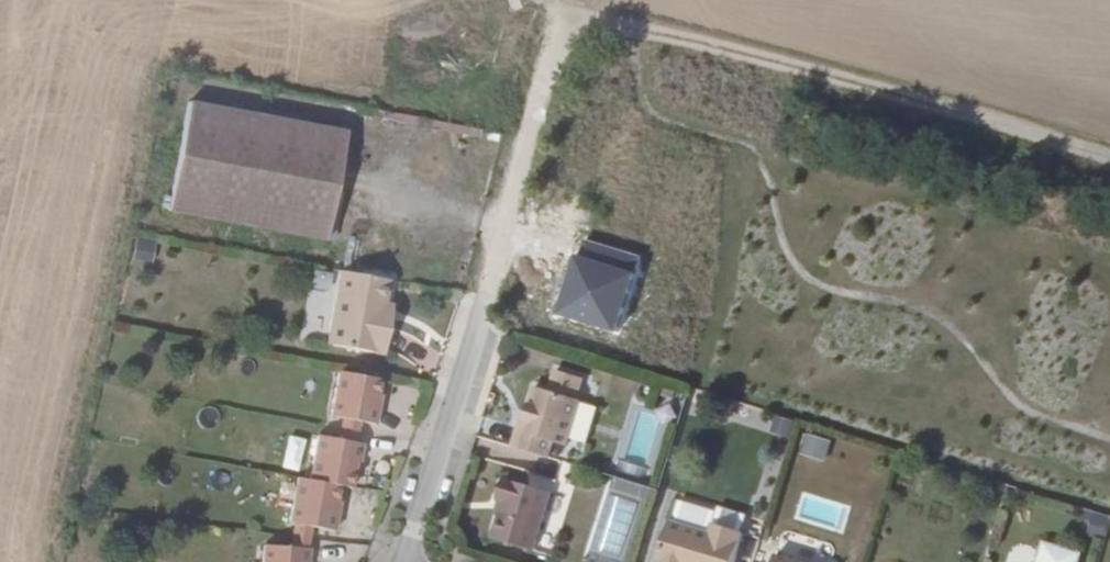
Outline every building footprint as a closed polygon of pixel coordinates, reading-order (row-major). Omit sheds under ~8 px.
[(191,91),(167,198),(322,233),(348,124),(191,91)] [(346,235),(339,262),(356,266),(362,239),(346,235)] [(133,240),(130,259),(147,261),(150,243),(133,240)] [(379,352),(383,327),(377,325),(381,308),(386,283),(343,275),(329,341),(379,352)] [(377,325),(383,327),(387,308),(381,308),(377,325)] [(370,402),(376,375),(335,366),(325,411),(336,413),(351,416),(370,419),(373,403),(370,402)] [(522,418),(515,440),(570,457),(573,442),(587,445),(601,401),(588,396),(595,376),(564,366),(558,386),(537,382),(526,418),(522,418)] [(347,437),(351,416),(336,413),(331,434),(347,437)] [(302,474),(330,480),(342,483),(347,455),(352,455),(355,438),(347,437),(331,434),(310,430),(302,474)] [(806,433),(800,454),(824,461),(830,440),(806,433)] [(292,468),(297,436),(282,434),(277,466),(292,468)] [(280,517),(292,518),(307,522),(325,525),(328,508),(324,507),(330,480),(302,474),(290,472),(280,517)] [(506,495),(494,531),(536,544),(555,487),(507,472),(500,493),(506,495)] [(747,528),(765,534),(771,517),(752,511),(747,528)] [(1090,513),(1087,532),(1103,535),(1106,515),(1090,513)] [(662,561),(735,561),(745,528),(718,520),(716,529),(676,516),(662,561)] [(289,544),(307,544),(307,522),(292,518),(289,544)] [(1083,548),(1046,536),(1038,561),(1079,561),(1083,548)] [(307,544),(289,544),(263,542),(261,561),(307,561),(307,544)] [(779,551),(776,561),(817,561),(779,551)]
